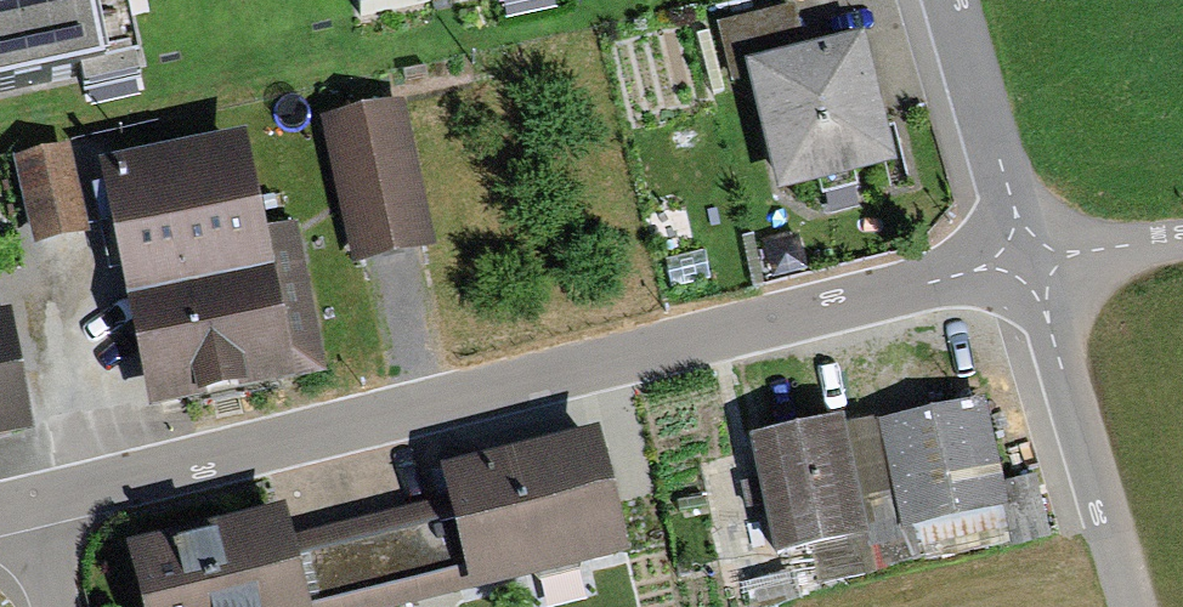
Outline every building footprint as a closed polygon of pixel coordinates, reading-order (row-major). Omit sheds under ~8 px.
[(80,91),(82,101),(144,88),(128,0),(0,0),(0,107),(80,91)] [(357,23),(463,0),(352,0),(357,23)] [(501,11),(551,0),(499,0),(501,11)] [(892,158),(859,34),(799,50),(787,2),(716,21),(730,74),(748,69),(780,187),(892,158)] [(340,260),(428,243),(399,100),(311,118),(340,260)] [(290,365),(243,135),(110,162),(156,392),(290,365)] [(63,147),(14,157),(30,235),(79,225),(63,147)] [(24,429),(7,313),(0,314),(0,433),(24,429)] [(980,399),(876,420),(895,516),(1000,495),(980,399)] [(838,420),(750,439),(774,547),(862,528),(838,420)] [(598,441),(549,452),(442,478),(447,500),(292,537),(285,509),(232,521),(124,547),(138,606),(386,606),(470,587),(472,596),(626,560),(598,441)]
